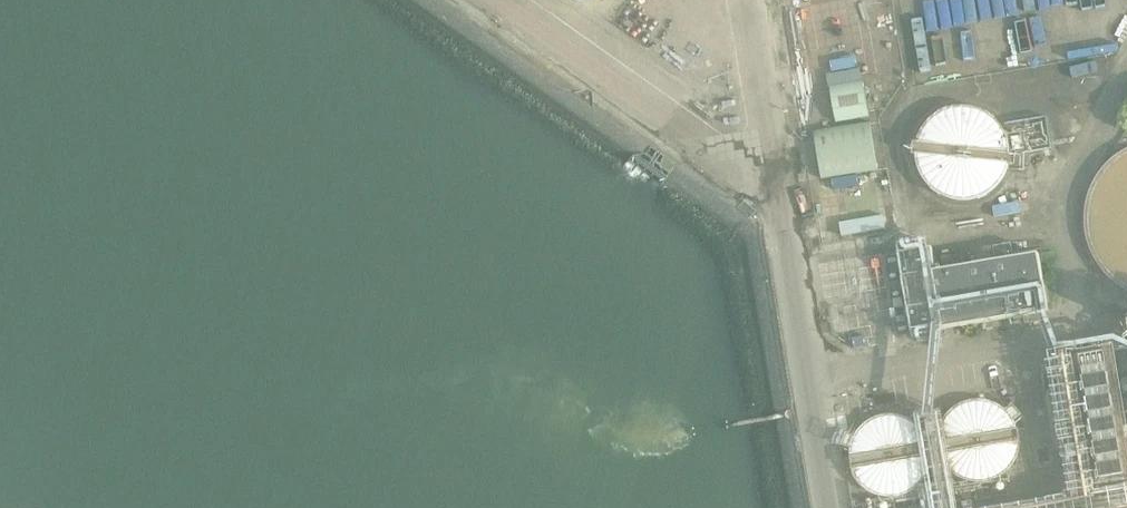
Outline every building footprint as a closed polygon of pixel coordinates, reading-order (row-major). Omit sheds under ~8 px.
[(589,5),(603,9),(618,0),(581,0),(589,5)] [(863,82),(830,87),(837,123),(869,117),(863,82)] [(915,144),(920,177),(939,196),(969,200),(995,185),(1004,168),(1003,138),(986,116),(959,108),(933,117),(915,144)] [(871,121),(813,130),(820,178),(878,169),(871,121)] [(913,334),(1049,311),(1040,254),(937,271),(933,249),(900,254),(913,334)] [(1114,346),(1065,354),(1066,360),(1049,363),(1072,496),(1126,487),(1126,414),(1114,346)] [(935,430),(940,463),(959,482),(989,486),(1015,471),(1024,454),(1024,424),(1006,402),(979,394),(953,402),(935,430)] [(935,455),(934,447),(931,438),(927,429),(921,423),(915,419),(907,414),(897,412),(890,412),(881,413),(875,416),(868,420),(860,426),(855,433),(852,439),(850,447),(849,455),(850,464),(853,471),(858,480),(863,486),(869,491),(878,495),(888,497),(895,497),(903,496),(910,493),(918,489),(923,484),(929,477),(932,470),(934,462),(935,455)]
